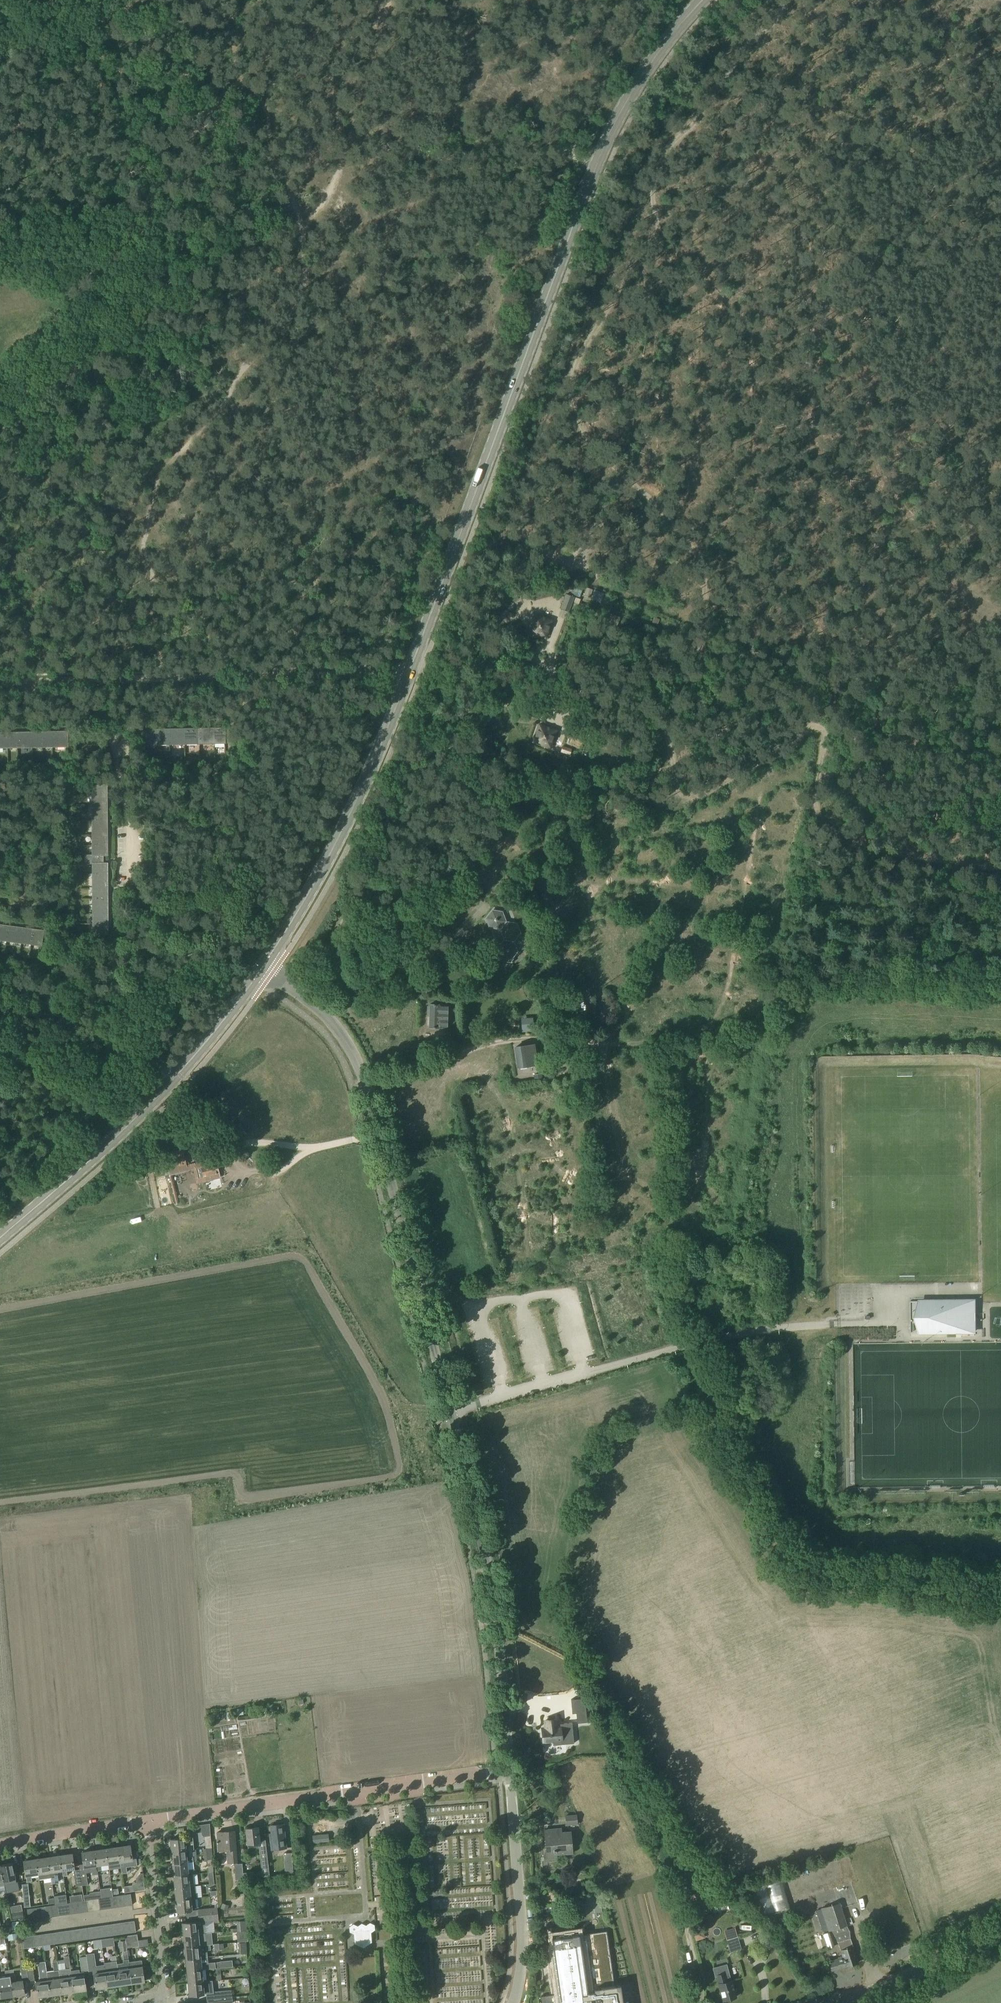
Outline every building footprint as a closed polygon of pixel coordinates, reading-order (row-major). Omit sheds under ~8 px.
[(558,584),(557,588),(564,591),(567,583),(562,581),(558,584)] [(576,584),(572,595),(582,598),(585,587),(576,584)] [(564,600),(560,612),(568,615),(573,603),(564,600)] [(535,615),(529,631),(545,637),(551,621),(535,615)] [(581,713),(577,726),(591,731),(596,718),(581,713)] [(539,725),(533,741),(550,747),(556,731),(539,725)] [(154,730),(145,730),(145,747),(155,747),(154,744),(225,743),(224,728),(154,729),(154,730)] [(67,746),(67,731),(0,732),(0,747),(67,746)] [(562,746),(559,756),(568,759),(571,748),(562,746)] [(789,792),(790,784),(771,783),(770,791),(789,792)] [(92,854),(84,855),(84,863),(92,863),(92,934),(107,934),(107,863),(103,863),(103,855),(107,855),(106,784),(92,784),(92,854)] [(702,845),(704,840),(685,835),(684,840),(702,845)] [(619,850),(622,843),(603,837),(600,844),(619,850)] [(782,850),(783,840),(759,840),(759,849),(782,850)] [(654,857),(656,849),(636,843),(633,851),(654,857)] [(754,881),(777,882),(777,873),(755,873),(754,881)] [(493,911),(487,918),(490,927),(501,929),(505,940),(498,948),(498,949),(501,957),(502,958),(502,957),(511,959),(517,951),(513,941),(520,933),(517,924),(506,922),(502,912),(493,911)] [(41,945),(43,930),(0,925),(0,940),(41,945)] [(653,976),(675,977),(675,969),(654,968),(653,976)] [(590,1016),(603,1016),(603,991),(591,991),(590,1016)] [(430,1004),(429,1027),(438,1028),(438,1026),(446,1027),(447,1006),(439,1006),(439,1004),(430,1004)] [(534,1043),(514,1047),(517,1068),(537,1064),(534,1043)] [(570,1050),(555,1053),(556,1062),(558,1061),(570,1059),(572,1059),(570,1050)] [(629,1128),(646,1129),(647,1116),(630,1116),(629,1128)] [(179,1142),(163,1145),(164,1152),(180,1150),(179,1142)] [(498,1152),(497,1144),(477,1148),(478,1155),(498,1152)] [(710,1152),(710,1161),(725,1162),(725,1153),(710,1152)] [(184,1155),(166,1159),(169,1169),(170,1174),(194,1169),(197,1183),(204,1181),(220,1177),(215,1158),(200,1162),(186,1165),(184,1155)] [(677,1173),(684,1172),(683,1160),(676,1160),(677,1173)] [(486,1181),(505,1180),(504,1169),(486,1170),(486,1181)] [(549,1177),(526,1180),(528,1191),(550,1187),(549,1177)] [(194,1195),(203,1193),(201,1186),(193,1188),(194,1195)] [(490,1200),(491,1216),(500,1216),(500,1208),(510,1208),(510,1200),(490,1200)] [(554,1217),(555,1208),(533,1206),(532,1216),(554,1217)] [(560,1231),(539,1235),(541,1244),(562,1241),(560,1231)] [(974,1332),(974,1301),(910,1301),(910,1333),(974,1332)] [(590,1709),(580,1710),(582,1734),(592,1733),(590,1709)] [(546,1728),(542,1729),(543,1742),(553,1741),(553,1745),(574,1743),(572,1723),(558,1724),(558,1719),(546,1720),(546,1728)] [(577,1814),(565,1815),(566,1825),(578,1824),(577,1814)] [(271,1834),(269,1834),(273,1861),(284,1860),(285,1874),(293,1874),(293,1868),(292,1853),(290,1838),(285,1839),(283,1824),(270,1826),(271,1834)] [(258,1827),(245,1829),(247,1844),(248,1848),(259,1847),(262,1877),(264,1877),(269,1876),(267,1855),(266,1844),(265,1840),(260,1841),(258,1827)] [(562,1828),(544,1830),(547,1858),(557,1857),(556,1854),(572,1852),(570,1832),(562,1833),(562,1828)] [(234,1831),(217,1832),(218,1851),(227,1850),(228,1863),(234,1862),(236,1862),(234,1831)] [(328,1834),(312,1836),(313,1842),(329,1841),(328,1834)] [(192,1837),(170,1839),(171,1852),(186,1850),(194,1849),(192,1837)] [(133,1845),(118,1847),(120,1862),(122,1873),(127,1872),(126,1867),(137,1865),(133,1845)] [(118,1847),(106,1849),(108,1863),(120,1862),(118,1847)] [(106,1849),(94,1851),(98,1874),(98,1871),(101,1870),(101,1864),(108,1863),(106,1849)] [(186,1850),(171,1852),(173,1864),(187,1862),(196,1861),(195,1849),(194,1849),(186,1850)] [(94,1851),(82,1852),(84,1867),(91,1866),(92,1875),(98,1874),(94,1851)] [(72,1854),(60,1856),(62,1870),(63,1876),(68,1875),(67,1869),(74,1868),(72,1854)] [(60,1856),(48,1857),(50,1872),(51,1878),(51,1884),(58,1883),(57,1871),(62,1870),(60,1856)] [(48,1857),(36,1859),(38,1873),(39,1879),(51,1878),(50,1872),(48,1857)] [(36,1859),(24,1861),(27,1882),(32,1881),(31,1875),(38,1873),(36,1859)] [(187,1862),(173,1864),(174,1876),(192,1874),(195,1873),(195,1868),(188,1869),(187,1862)] [(236,1862),(234,1862),(236,1880),(243,1879),(242,1863),(237,1864),(236,1862)] [(13,1863),(0,1866),(2,1872),(3,1880),(4,1885),(16,1883),(15,1878),(16,1878),(13,1863)] [(85,1869),(79,1870),(82,1885),(88,1885),(85,1869)] [(79,1870),(73,1870),(76,1886),(82,1885),(79,1870)] [(192,1874),(174,1876),(175,1887),(194,1886),(194,1885),(193,1886),(192,1874)] [(777,1875),(751,1883),(761,1916),(769,1914),(787,1908),(777,1875)] [(194,1886),(175,1887),(176,1899),(195,1897),(194,1886)] [(715,1887),(687,1895),(689,1904),(690,1904),(691,1909),(705,1904),(704,1901),(722,1897),(721,1893),(715,1887)] [(89,1894),(83,1895),(84,1901),(86,1900),(92,1899),(98,1898),(101,1898),(100,1897),(100,1893),(89,1894)] [(585,1903),(581,1903),(583,1914),(603,1912),(600,1893),(584,1895),(585,1903)] [(130,1894),(122,1895),(124,1906),(132,1905),(130,1894)] [(195,1897),(176,1899),(177,1912),(192,1910),(196,1910),(195,1897)] [(716,1909),(711,1911),(711,1913),(714,1920),(729,1914),(723,1900),(714,1904),(716,1909)] [(837,1901),(822,1906),(830,1928),(844,1923),(841,1913),(837,1901)] [(771,1920),(792,1914),(790,1907),(787,1908),(769,1914),(771,1920)] [(579,1911),(573,1917),(582,1925),(587,1919),(579,1911)] [(711,1913),(704,1916),(707,1923),(714,1920),(711,1913)] [(246,1920),(237,1921),(237,1931),(247,1931),(246,1920)] [(197,1921),(183,1923),(184,1935),(205,1933),(204,1925),(197,1925),(197,1922),(197,1921)] [(790,1921),(776,1925),(779,1933),(793,1928),(790,1921)] [(375,1930),(374,1925),(370,1923),(366,1925),(361,1923),(358,1926),(353,1924),(349,1927),(350,1932),(354,1934),(355,1943),(363,1948),(372,1942),(371,1933),(375,1930)] [(700,1927),(691,1931),(695,1940),(704,1937),(700,1927)] [(733,1927),(722,1930),(725,1939),(735,1936),(733,1927)] [(545,1996),(546,2002),(623,2002),(620,1985),(614,1986),(613,1978),(610,1978),(606,1948),(609,1948),(606,1931),(578,1935),(552,1939),(554,1949),(547,1950),(553,1994),(545,1996)] [(205,1933),(184,1935),(185,1947),(199,1946),(210,1945),(211,1945),(212,1944),(211,1932),(205,1933)] [(45,1934),(39,1935),(41,1946),(46,1945),(52,1944),(51,1933),(45,1934)] [(843,1957),(829,1962),(830,1966),(836,1964),(838,1969),(846,1966),(846,1967),(858,1963),(850,1938),(837,1942),(840,1950),(843,1957)] [(199,1946),(185,1947),(186,1959),(200,1957),(207,1957),(206,1950),(210,1949),(210,1945),(199,1946)] [(116,1955),(120,1984),(132,1983),(127,1951),(127,1950),(122,1951),(124,1963),(117,1964),(116,1955)] [(129,1962),(127,1951),(132,1983),(144,1981),(141,1961),(129,1962)] [(93,1953),(86,1954),(86,1956),(88,1972),(89,1974),(94,1974),(96,1988),(108,1986),(106,1972),(105,1966),(105,1965),(95,1966),(93,1953)] [(112,1962),(104,1963),(105,1965),(105,1966),(106,1972),(108,1986),(120,1984),(116,1955),(111,1956),(112,1962)] [(86,1956),(79,1957),(81,1972),(82,1973),(83,1973),(88,1972),(86,1956)] [(200,1957),(186,1959),(187,1971),(202,1969),(215,1968),(220,1968),(220,1962),(215,1962),(201,1963),(200,1957)] [(54,1971),(47,1972),(50,1995),(62,1993),(57,1961),(52,1962),(54,1971)] [(57,1961),(62,1993),(74,1991),(71,1977),(72,1977),(70,1968),(69,1962),(58,1964),(57,1961)] [(727,1964),(715,1967),(719,1984),(723,2001),(736,1997),(731,1981),(726,1982),(724,1974),(729,1972),(727,1964)] [(43,1981),(36,1982),(38,1996),(50,1995),(47,1972),(46,1966),(41,1966),(43,1981)] [(0,1977),(0,1991),(1,1998),(13,1996),(9,1969),(5,1970),(5,1976),(0,1977)] [(13,1969),(9,1969),(13,1996),(25,1994),(23,1980),(16,1981),(15,1975),(14,1975),(13,1969)] [(79,1969),(71,1971),(72,1977),(71,1977),(74,1991),(86,1989),(84,1975),(83,1973),(82,1973),(81,1972),(79,1972),(79,1969)] [(202,1969),(187,1971),(188,1983),(203,1981),(202,1969)] [(203,1981),(188,1983),(190,1995),(206,1994),(206,1993),(213,1993),(212,1980),(203,1981)]
